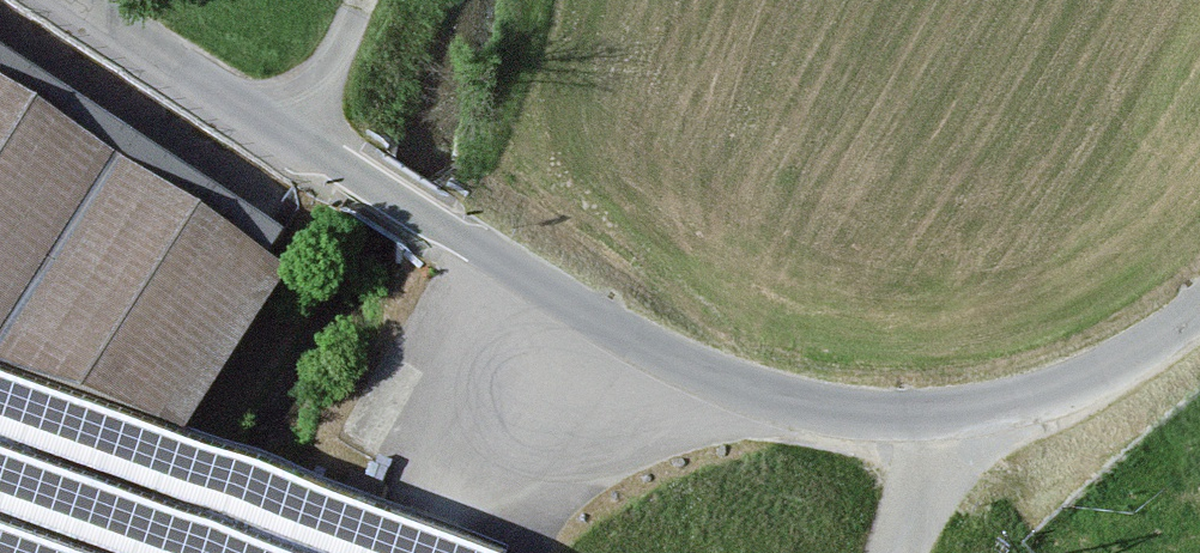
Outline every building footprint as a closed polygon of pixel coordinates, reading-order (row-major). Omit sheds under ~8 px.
[(176,460),(286,271),(0,106),(0,552),(471,552),(176,460)]
